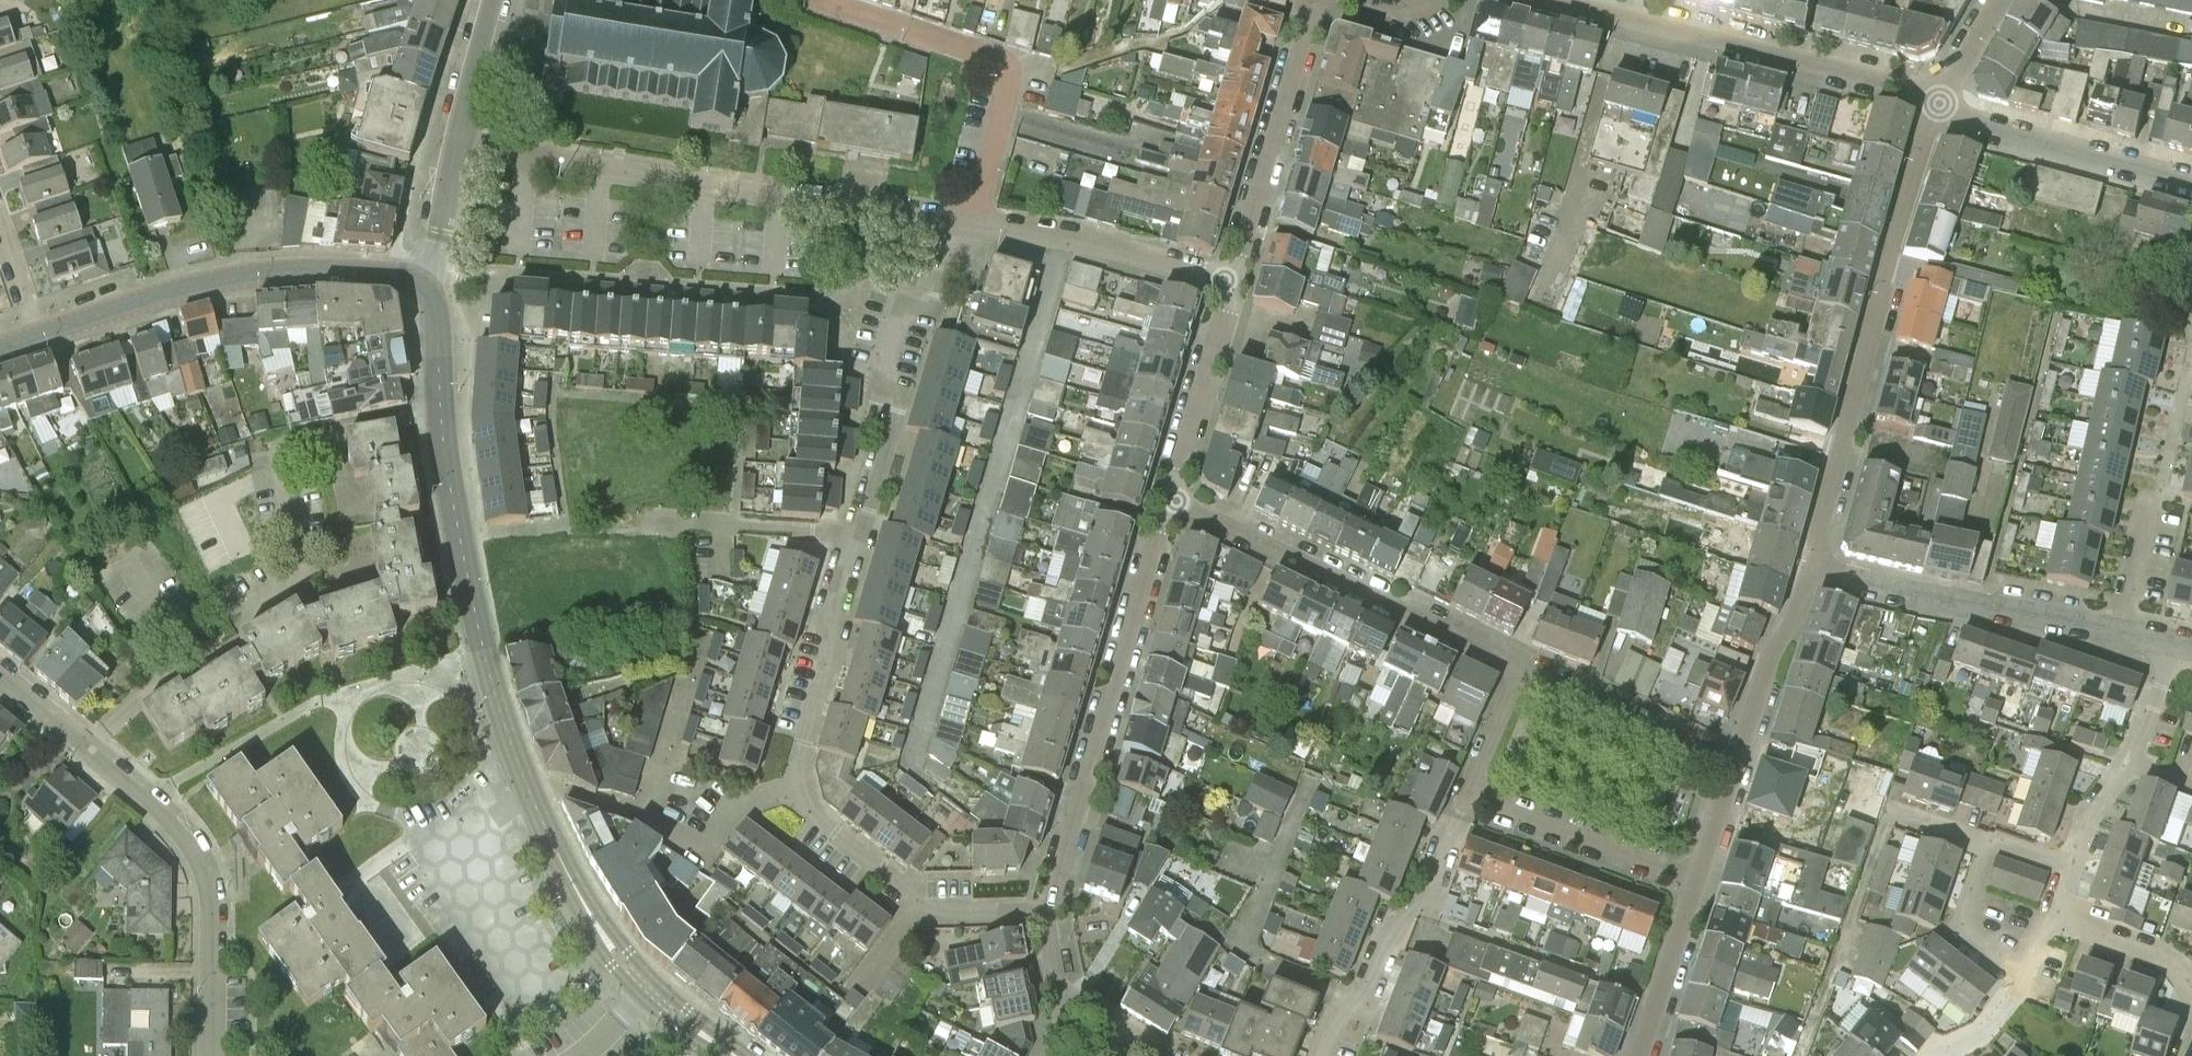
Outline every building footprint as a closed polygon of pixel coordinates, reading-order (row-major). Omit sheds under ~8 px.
[(410,23),(447,38),(458,6),(442,0),(418,0),(414,11),(404,7),(364,17),(368,32),(389,27),(390,28),(410,23)] [(825,109),(826,101),(808,99),(806,108),(766,102),(767,99),(781,84),(784,64),(775,46),(758,38),(764,2),(754,0),(706,0),(704,12),(637,0),(581,0),(581,1),(580,1),(578,13),(553,9),(544,66),(569,70),(565,91),(692,111),(689,126),(690,126),(690,129),(730,135),(728,142),(760,147),(762,130),(770,132),(769,138),(817,146),(825,109)] [(880,4),(894,9),(897,0),(881,0),(880,4)] [(1162,24),(1166,4),(1167,0),(1154,0),(1149,21),(1162,24)] [(1259,51),(1262,38),(1275,42),(1281,22),(1268,19),(1272,5),(1255,0),(1223,0),(1221,4),(1243,11),(1238,29),(1206,20),(1192,32),(1208,37),(1259,51)] [(1692,5),(1715,11),(1717,0),(1693,0),(1692,5)] [(1737,16),(1742,0),(1717,0),(1715,11),(1737,16)] [(1737,16),(1759,22),(1765,0),(1742,0),(1737,16)] [(1783,28),(1790,0),(1765,0),(1759,22),(1783,28)] [(1783,28),(1807,34),(1815,0),(1790,0),(1783,28)] [(1847,44),(1857,5),(1854,4),(1855,0),(1845,0),(1845,2),(1838,0),(1827,0),(1818,37),(1847,44)] [(1847,44),(1874,51),(1884,12),(1885,12),(1888,0),(1874,0),(1873,2),(1876,5),(1875,9),(1857,5),(1847,44)] [(1884,12),(1874,51),(1899,57),(1914,0),(1900,0),(1898,9),(1901,12),(1901,16),(1885,12),(1884,12)] [(1899,57),(1921,63),(1937,56),(1970,0),(1914,0),(1899,57)] [(2072,25),(2029,0),(2024,0),(2009,25),(2042,44),(2059,46),(2072,25)] [(2152,6),(2188,14),(2191,0),(2153,0),(2152,6)] [(974,34),(982,10),(970,6),(962,30),(974,34)] [(1478,69),(1489,72),(1494,50),(1504,12),(1485,8),(1477,12),(1465,60),(1479,63),(1473,85),(1473,86),(1478,69)] [(1040,17),(1013,10),(1004,45),(1031,54),(1040,17)] [(1485,88),(1509,94),(1528,18),(1504,12),(1494,50),(1489,72),(1485,88)] [(1511,89),(1534,94),(1542,62),(1552,24),(1528,18),(1509,94),(1511,89)] [(2,51),(30,41),(33,40),(33,38),(44,34),(41,26),(30,29),(30,28),(20,32),(16,20),(9,23),(8,21),(0,24),(0,52),(2,51)] [(2096,52),(2101,25),(2082,22),(2077,49),(2096,52)] [(397,53),(437,68),(447,38),(410,23),(404,39),(400,37),(394,36),(348,47),(352,63),(353,63),(397,53)] [(1537,101),(1556,106),(1575,30),(1552,24),(1542,62),(1534,94),(1534,95),(1540,73),(1544,74),(1537,101)] [(1122,35),(1133,39),(1137,27),(1130,25),(1124,28),(1122,35)] [(2072,48),(2059,46),(2042,44),(2009,25),(1996,46),(2030,66),(2066,73),(2090,77),(2033,65),(2040,53),(2043,54),(2042,60),(2070,64),(2072,48)] [(2131,57),(2136,32),(2101,25),(2096,52),(2097,52),(2131,57)] [(1036,54),(1046,57),(1055,59),(1062,31),(1043,26),(1036,54)] [(1581,74),(1591,76),(1601,37),(1575,30),(1556,106),(1555,111),(1571,115),(1581,74)] [(1424,130),(1446,63),(1340,32),(1330,38),(1309,112),(1348,123),(1349,123),(1397,137),(1418,143),(1420,144),(1424,130)] [(2177,65),(2183,41),(2136,32),(2131,57),(2133,57),(2148,60),(2177,65)] [(1206,68),(1262,85),(1268,66),(1255,63),(1259,51),(1208,37),(1204,49),(1212,52),(1206,68)] [(40,80),(40,79),(43,78),(30,41),(2,51),(6,65),(0,67),(0,93),(7,91),(40,79),(40,80)] [(2183,41),(2177,65),(2191,67),(2191,43),(2183,41)] [(195,53),(210,49),(208,42),(193,46),(195,53)] [(2062,88),(2066,73),(2030,66),(1996,46),(1984,67),(2021,87),(2060,98),(2062,88)] [(2090,128),(2112,134),(2133,57),(2131,57),(2097,52),(2090,77),(2089,78),(2105,83),(2111,61),(2119,63),(2112,89),(2116,90),(2116,93),(2100,89),(2090,128)] [(387,85),(427,100),(437,68),(397,53),(353,63),(360,90),(387,85)] [(897,75),(908,79),(915,57),(903,53),(903,54),(904,54),(897,75)] [(1121,63),(1136,64),(1136,55),(1122,58),(1121,63)] [(74,56),(63,59),(67,70),(77,66),(74,56)] [(1210,94),(1218,97),(1256,107),(1262,85),(1206,68),(1163,56),(1158,72),(1193,83),(1194,79),(1215,85),(1219,81),(1222,82),(1220,91),(1214,90),(1213,95),(1210,94)] [(915,57),(908,79),(920,83),(927,62),(927,61),(915,57)] [(2133,57),(2112,134),(2136,140),(2143,116),(2155,119),(2157,111),(2163,88),(2150,84),(2146,101),(2132,98),(2133,94),(2139,95),(2148,60),(2133,57)] [(1463,68),(1446,63),(1424,130),(1446,136),(1451,119),(1463,83),(1473,85),(1479,63),(1465,60),(1463,68)] [(1706,104),(1740,112),(1750,74),(1716,65),(1712,80),(1707,79),(1702,98),(1707,99),(1706,104)] [(2090,77),(2066,73),(2062,88),(2060,98),(2021,87),(1984,67),(1975,82),(1979,99),(2077,125),(2089,78),(2090,77)] [(1060,78),(1061,84),(1081,89),(1086,70),(1060,78)] [(1776,116),(1781,117),(1786,98),(1781,97),(1784,82),(1750,74),(1740,112),(1775,120),(1776,116)] [(1683,98),(1612,77),(1588,162),(1633,175),(1627,197),(1652,205),(1683,98)] [(2176,80),(2167,78),(2165,87),(2173,89),(2176,80)] [(47,119),(54,116),(46,93),(45,93),(40,80),(40,79),(7,91),(11,105),(0,109),(0,135),(19,129),(19,128),(47,119)] [(1075,119),(1079,105),(1081,96),(1083,90),(1081,89),(1061,84),(1053,82),(1045,111),(1075,119)] [(1137,97),(1153,102),(1157,88),(1141,84),(1137,97)] [(387,158),(388,158),(409,164),(410,162),(408,161),(414,137),(415,137),(419,124),(418,124),(424,101),(427,102),(427,100),(387,85),(360,90),(360,91),(366,89),(366,101),(369,101),(360,133),(357,132),(352,142),(357,145),(357,148),(388,156),(387,158)] [(2166,148),(2190,155),(2191,148),(2191,87),(2185,114),(2176,112),(2166,148)] [(2163,88),(2157,111),(2170,115),(2177,91),(2163,88)] [(1187,98),(1183,110),(1183,111),(1249,130),(1256,107),(1218,97),(1210,94),(1208,100),(1216,102),(1214,110),(1211,109),(1209,105),(1187,98)] [(1806,133),(1809,135),(1827,140),(1838,101),(1817,96),(1806,133)] [(1839,144),(1899,161),(1912,116),(1874,105),(1861,149),(1839,143),(1839,144)] [(1204,142),(1242,154),(1249,130),(1183,111),(1183,110),(1166,106),(1163,119),(1180,123),(1177,134),(1204,142)] [(825,109),(817,146),(817,148),(912,163),(919,124),(825,109)] [(1337,154),(1351,159),(1365,163),(1370,147),(1344,139),(1348,123),(1309,112),(1299,143),(1337,154)] [(195,113),(186,116),(190,129),(199,126),(195,113)] [(51,159),(58,157),(58,156),(53,158),(45,135),(51,133),(47,119),(19,128),(19,129),(24,142),(2,150),(10,173),(22,169),(51,158),(51,159)] [(1809,135),(1806,133),(1774,125),(1765,158),(1800,168),(1809,135)] [(1475,131),(1472,143),(1480,145),(1483,132),(1475,131)] [(1412,163),(1418,143),(1397,137),(1393,150),(1399,159),(1412,163)] [(1013,138),(1002,198),(1037,204),(1042,175),(1050,177),(1055,146),(1013,138)] [(1242,154),(1204,142),(1200,154),(1161,142),(1158,154),(1169,156),(1235,177),(1242,154)] [(1347,171),(1351,159),(1337,154),(1299,143),(1291,171),(1329,182),(1329,181),(1330,182),(1366,192),(1370,179),(1370,177),(1347,171)] [(1928,178),(1968,188),(1979,153),(1940,143),(1928,178)] [(1851,183),(1890,194),(1899,161),(1839,144),(1833,163),(1855,170),(1851,183)] [(338,206),(397,217),(403,185),(387,182),(390,166),(395,167),(395,165),(339,149),(337,160),(315,156),(313,167),(335,171),(335,173),(344,175),(343,182),(332,180),(328,204),(338,206)] [(1651,205),(1650,210),(1671,217),(1684,179),(1687,157),(1668,151),(1662,172),(1652,205),(1651,205)] [(1067,163),(1069,155),(1061,152),(1059,160),(1067,163)] [(1235,177),(1169,156),(1166,171),(1194,177),(1190,190),(1228,201),(1235,177)] [(28,209),(35,206),(70,194),(58,157),(51,159),(51,158),(22,169),(27,183),(20,185),(28,209)] [(162,160),(129,171),(149,232),(181,222),(168,183),(183,178),(175,157),(163,161),(162,160)] [(1705,184),(1711,164),(1687,157),(1684,179),(1705,184)] [(2023,196),(2038,200),(2045,171),(2031,167),(2023,196)] [(1345,219),(1371,227),(1371,226),(1374,227),(1376,220),(1362,215),(1365,207),(1346,202),(1329,197),(1328,203),(1325,202),(1330,182),(1329,181),(1329,182),(1291,171),(1283,201),(1345,219)] [(2038,200),(2052,204),(2060,175),(2045,171),(2038,200)] [(1138,187),(1112,179),(1108,195),(1122,200),(1157,210),(1221,228),(1228,201),(1190,190),(1142,175),(1138,187)] [(2052,204),(2067,208),(2075,179),(2060,175),(2052,204)] [(1482,196),(1486,179),(1478,177),(1473,194),(1482,196)] [(1917,213),(1956,223),(1957,222),(1998,232),(2002,217),(1962,207),(1968,188),(1928,178),(1917,213)] [(1489,179),(1483,197),(1497,201),(1502,183),(1489,179)] [(2067,208),(2081,212),(2089,183),(2075,179),(2067,208)] [(1080,190),(1081,188),(1060,182),(1053,207),(1074,213),(1080,190)] [(1839,230),(1876,244),(1890,194),(1851,183),(1842,213),(1832,210),(1836,198),(1777,182),(1770,207),(1782,211),(1823,225),(1821,232),(1837,237),(1839,230)] [(2081,212),(2096,216),(2104,187),(2089,183),(2081,212)] [(1540,186),(1537,199),(1549,203),(1553,190),(1540,186)] [(1073,217),(1085,220),(1092,193),(1080,190),(1074,213),(1073,217)] [(1085,220),(1100,224),(1108,195),(1092,191),(1092,193),(1085,220)] [(1399,202),(1434,213),(1437,202),(1402,191),(1402,193),(1399,201),(1399,202)] [(52,242),(83,232),(70,194),(35,206),(39,220),(33,222),(41,246),(52,242)] [(1122,200),(1108,195),(1100,224),(1115,228),(1122,200)] [(301,249),(320,250),(334,250),(385,253),(385,254),(391,249),(391,248),(397,217),(338,206),(328,204),(327,204),(286,198),(281,250),(301,249)] [(2152,241),(2163,244),(2173,205),(2146,198),(2141,216),(2127,213),(2120,242),(2134,245),(2130,260),(2145,265),(2152,241)] [(1480,205),(1457,199),(1452,218),(1475,225),(1480,205)] [(1368,237),(1371,227),(1345,219),(1283,201),(1276,226),(1315,237),(1319,221),(1323,222),(1322,224),(1330,227),(1329,230),(1357,239),(1358,235),(1368,237)] [(2168,271),(2183,276),(2191,243),(2191,210),(2173,205),(2163,244),(2178,248),(2178,251),(2173,251),(2168,271)] [(1166,226),(1161,241),(1212,256),(1221,228),(1157,210),(1153,222),(1166,226)] [(1650,210),(1647,217),(1638,247),(1662,254),(1674,217),(1671,217),(1650,210)] [(1846,281),(1865,286),(1876,244),(1839,230),(1837,237),(1821,232),(1823,225),(1782,211),(1777,225),(1835,243),(1829,264),(1822,261),(1821,265),(1848,273),(1846,281)] [(1903,254),(1942,265),(1948,247),(1960,250),(1963,239),(1952,235),(1956,223),(1917,213),(1903,254)] [(1395,219),(1378,214),(1374,227),(1391,233),(1395,219)] [(83,232),(52,242),(57,256),(45,260),(53,283),(80,274),(83,284),(109,276),(103,256),(92,259),(87,246),(97,242),(92,229),(83,232)] [(1321,254),(1271,240),(1262,273),(1334,295),(1341,297),(1345,286),(1346,282),(1315,273),(1321,254)] [(1699,248),(1684,244),(1680,257),(1695,261),(1699,248)] [(1801,259),(1790,298),(1856,319),(1865,287),(1846,281),(1848,273),(1821,265),(1801,259)] [(971,301),(1028,317),(1040,276),(1031,273),(991,261),(980,301),(972,299),(971,301)] [(1514,262),(1498,298),(1523,307),(1538,272),(1514,262)] [(1065,285),(1096,294),(1103,272),(1071,263),(1065,285)] [(1479,282),(1499,287),(1504,269),(1484,264),(1479,282)] [(1950,279),(1991,289),(2017,296),(2020,282),(1953,264),(1950,279)] [(2143,278),(2164,283),(2166,275),(2145,269),(2143,278)] [(1903,312),(1941,322),(1947,297),(1986,307),(1991,289),(1950,279),(1922,272),(1918,289),(1910,286),(1903,312)] [(1329,311),(1334,295),(1262,273),(1253,304),(1296,316),(1300,302),(1329,311)] [(1564,319),(1575,322),(1585,284),(1574,280),(1564,319)] [(1117,301),(1192,323),(1199,300),(1141,283),(1135,305),(1117,299),(1117,301)] [(569,348),(594,350),(599,293),(593,293),(594,285),(584,284),(583,298),(585,298),(584,302),(573,302),(570,340),(569,348)] [(1065,285),(1061,300),(1095,311),(1100,295),(1096,294),(1065,285)] [(599,293),(594,350),(619,352),(623,305),(611,304),(611,300),(614,300),(615,287),(604,286),(604,293),(599,293)] [(545,344),(545,338),(570,340),(573,302),(547,300),(548,296),(537,295),(538,289),(524,288),(524,289),(508,288),(507,305),(493,304),(490,343),(520,346),(520,342),(545,344)] [(635,302),(634,306),(623,305),(619,352),(644,354),(648,297),(643,296),(644,289),(634,288),(632,301),(635,302)] [(654,290),(654,297),(648,297),(644,354),(669,355),(672,309),(661,308),(661,304),(663,304),(664,291),(654,290)] [(685,305),(684,310),(672,309),(669,355),(694,357),(698,301),(693,300),(693,293),(683,292),(682,305),(685,305)] [(327,388),(319,330),(316,293),(284,295),(287,332),(291,350),(290,345),(307,344),(310,374),(296,377),(300,392),(291,395),(291,396),(327,388)] [(369,346),(403,339),(397,304),(396,302),(390,297),(388,297),(316,293),(319,330),(359,331),(366,328),(369,346)] [(704,294),(703,301),(698,301),(694,357),(719,359),(722,313),(710,312),(711,308),(713,308),(714,294),(704,294)] [(275,358),(273,352),(291,350),(287,332),(284,295),(257,297),(259,321),(215,323),(214,323),(219,338),(222,349),(258,347),(262,362),(275,358)] [(719,359),(744,361),(745,353),(748,315),(748,305),(742,304),(743,297),(733,296),(732,309),(734,309),(734,314),(722,313),(719,359)] [(1017,357),(1028,317),(971,301),(972,299),(965,297),(953,339),(975,346),(976,345),(1017,357)] [(1769,321),(1765,338),(1845,363),(1856,319),(1790,298),(1786,308),(1812,316),(1805,341),(1797,338),(1799,331),(1769,321)] [(1142,333),(1185,347),(1192,323),(1117,301),(1113,313),(1143,322),(1141,329),(1143,330),(1142,333)] [(181,313),(189,345),(193,358),(209,355),(222,351),(222,349),(219,338),(214,323),(210,305),(181,313)] [(1473,334),(1478,316),(1473,314),(1475,308),(1465,305),(1463,311),(1458,310),(1452,328),(1473,334)] [(794,363),(793,367),(823,369),(825,329),(811,328),(813,311),(797,310),(797,309),(784,308),(783,313),(773,313),(772,317),(748,315),(745,353),(770,355),(769,361),(794,363)] [(1313,327),(1348,337),(1352,322),(1318,312),(1313,327)] [(1896,341),(1933,351),(1941,322),(1903,312),(1896,341)] [(2057,336),(2068,339),(2076,341),(2080,326),(2071,324),(2072,322),(2061,319),(2057,336)] [(1434,328),(1424,323),(1417,337),(1427,341),(1434,328)] [(2115,351),(2158,361),(2164,334),(2121,325),(2115,351)] [(1454,356),(1456,352),(1454,351),(1460,337),(1441,326),(1430,342),(1454,356)] [(1348,337),(1313,327),(1309,342),(1343,352),(1348,337)] [(1045,355),(1071,363),(1078,339),(1052,332),(1045,355)] [(1795,394),(1833,406),(1845,363),(1765,338),(1744,332),(1740,347),(1762,354),(1761,355),(1809,370),(1807,376),(1815,378),(1812,390),(1811,390),(1809,396),(1795,392),(1795,394)] [(1113,350),(1179,370),(1185,347),(1142,333),(1138,346),(1137,343),(1116,337),(1115,340),(1105,336),(1102,346),(1113,350)] [(179,368),(174,349),(161,353),(155,334),(131,343),(137,362),(137,361),(145,384),(146,384),(149,394),(152,401),(170,396),(172,399),(187,394),(179,368)] [(929,358),(968,370),(975,346),(953,339),(936,334),(929,358)] [(1261,370),(1274,374),(1275,373),(1340,393),(1345,377),(1305,364),(1310,347),(1278,339),(1279,336),(1274,334),(1267,338),(1266,343),(1269,344),(1261,370)] [(2068,339),(2057,336),(2052,353),(2063,356),(2068,339)] [(1454,351),(1456,352),(1469,359),(1475,345),(1460,337),(1454,351)] [(410,381),(403,339),(369,346),(373,370),(349,375),(352,394),(397,384),(410,381)] [(476,369),(518,372),(520,346),(490,343),(479,343),(476,369)] [(1382,349),(1369,345),(1363,365),(1376,369),(1382,349)] [(152,401),(149,394),(146,384),(145,384),(137,361),(137,362),(126,365),(119,346),(96,354),(109,396),(110,396),(113,405),(117,412),(138,405),(138,406),(152,401)] [(1106,373),(1172,393),(1179,370),(1113,350),(1106,373)] [(1953,367),(1961,369),(1972,372),(1975,360),(1936,350),(1932,362),(1953,367)] [(2109,377),(2143,385),(2152,387),(2158,361),(2115,351),(2109,375),(2109,377)] [(87,404),(109,396),(96,354),(55,368),(64,392),(71,390),(80,405),(86,403),(87,404)] [(1038,378),(1065,386),(1071,363),(1045,355),(1038,378)] [(55,397),(63,394),(51,356),(27,363),(45,417),(60,412),(55,397)] [(922,383),(961,394),(968,370),(929,358),(922,383)] [(554,373),(567,374),(568,361),(555,360),(554,373)] [(1929,374),(1950,380),(1953,367),(1932,362),(1929,374)] [(32,422),(45,417),(27,363),(4,371),(16,409),(26,406),(32,422)] [(1228,389),(1266,400),(1298,409),(1302,394),(1271,385),(1274,374),(1261,370),(1236,363),(1228,389)] [(206,392),(199,364),(179,368),(187,394),(188,397),(206,392)] [(1883,391),(1916,400),(1923,373),(1890,364),(1883,391)] [(997,378),(1010,382),(1013,368),(1001,365),(997,378)] [(795,368),(794,392),(850,397),(851,391),(858,392),(859,382),(846,381),(845,383),(841,383),(842,370),(823,369),(793,367),(793,368),(795,368)] [(474,395),(516,398),(518,372),(476,369),(474,395)] [(1444,380),(1449,382),(1454,372),(1449,370),(1444,380)] [(1964,383),(1967,373),(1954,370),(1952,380),(1964,383)] [(16,409),(4,371),(0,372),(0,431),(1,434),(14,430),(8,412),(16,409)] [(2043,388),(2054,391),(2058,374),(2048,371),(2043,388)] [(1165,416),(1172,393),(1106,373),(1099,396),(1165,416)] [(2100,373),(2094,401),(2137,410),(2143,385),(2109,377),(2109,375),(2100,373)] [(576,388),(590,389),(591,376),(577,375),(576,388)] [(742,387),(742,388),(757,389),(758,376),(744,375),(742,387)] [(591,376),(590,389),(604,390),(605,377),(591,376)] [(627,392),(640,393),(641,379),(628,378),(627,392)] [(1010,382),(997,378),(993,391),(1006,395),(1010,382)] [(1065,386),(1038,378),(1032,401),(1058,409),(1065,386)] [(641,379),(640,393),(654,394),(655,380),(641,379)] [(1752,388),(1771,394),(1774,387),(1754,380),(1752,388)] [(677,396),(691,397),(692,383),(678,382),(677,396)] [(534,397),(547,398),(548,384),(535,383),(534,397)] [(692,383),(691,397),(704,398),(705,384),(692,383)] [(915,407),(954,419),(961,394),(922,383),(915,407)] [(2007,383),(1987,460),(2013,466),(2024,424),(2023,424),(2031,389),(2007,383)] [(295,413),(296,417),(287,419),(290,432),(408,405),(407,404),(401,405),(397,384),(352,394),(338,397),(335,386),(327,388),(291,396),(282,398),(287,415),(295,413)] [(742,388),(742,387),(729,386),(728,400),(742,401),(742,388)] [(2054,391),(2043,388),(2039,405),(2049,407),(2054,391)] [(1263,411),(1266,400),(1228,389),(1220,414),(1258,426),(1259,425),(1297,435),(1300,421),(1263,411)] [(1916,428),(1917,425),(1920,414),(1913,412),(1916,400),(1883,391),(1875,417),(1909,426),(1915,427),(1916,428)] [(850,397),(794,392),(792,417),(838,421),(839,409),(843,409),(843,412),(857,413),(857,402),(850,402),(850,397)] [(1788,424),(1787,426),(1826,436),(1833,406),(1795,394),(1790,411),(1780,408),(1780,407),(1757,400),(1754,414),(1788,424)] [(473,419),(514,422),(516,398),(474,395),(473,419)] [(189,411),(202,408),(199,396),(186,400),(189,411)] [(1115,426),(1158,439),(1165,416),(1099,396),(1095,408),(1118,415),(1121,411),(1125,412),(1122,422),(1116,421),(1115,426)] [(547,398),(534,397),(533,410),(546,411),(547,398)] [(772,401),(760,401),(759,401),(758,414),(772,415),(772,401)] [(2088,426),(2132,436),(2137,410),(2094,401),(2088,426)] [(1054,422),(1057,409),(1032,402),(1029,414),(1054,422)] [(947,443),(948,441),(954,419),(915,407),(908,431),(920,435),(947,443)] [(1950,432),(1956,434),(1959,421),(1961,413),(1961,411),(1955,410),(1953,419),(1950,432)] [(983,426),(995,430),(999,417),(987,413),(983,426)] [(1931,535),(1922,574),(1952,580),(1967,583),(1978,539),(1959,536),(1951,534),(1954,518),(1963,520),(1966,505),(1968,505),(1976,472),(1972,471),(1985,418),(1961,413),(1944,482),(1934,524),(1931,535)] [(265,414),(248,419),(253,436),(270,430),(265,414)] [(1255,436),(1258,426),(1220,414),(1213,440),(1251,452),(1266,455),(1267,454),(1282,458),(1286,444),(1255,436)] [(792,417),(790,442),(846,446),(847,441),(854,442),(855,432),(842,430),(842,433),(837,432),(838,421),(792,417)] [(477,453),(516,447),(513,430),(514,422),(473,419),(472,422),(477,453)] [(1031,426),(1055,434),(1057,427),(1033,420),(1031,426)] [(2040,442),(2041,441),(2045,425),(2034,422),(2030,439),(2040,442)] [(1728,428),(1714,424),(1712,434),(1726,437),(1728,428)] [(756,439),(770,440),(770,426),(757,425),(756,439)] [(1018,448),(1047,456),(1049,457),(1055,434),(1031,426),(1025,425),(1018,448)] [(1950,434),(1917,425),(1916,428),(1915,427),(1912,438),(1946,447),(1950,434)] [(995,430),(983,426),(979,439),(991,443),(995,430)] [(1085,443),(1151,462),(1158,439),(1115,426),(1113,430),(1119,432),(1116,442),(1112,441),(1110,436),(1085,428),(1081,441),(1085,443)] [(2083,452),(2126,462),(2132,436),(2088,426),(2083,452)] [(367,478),(372,501),(414,493),(409,468),(403,469),(395,427),(346,436),(350,457),(353,457),(355,465),(352,466),(355,481),(367,478)] [(533,429),(535,443),(549,441),(547,427),(533,429)] [(217,433),(222,448),(238,442),(233,428),(217,433)] [(1465,443),(1484,451),(1490,437),(1471,429),(1465,443)] [(948,441),(947,443),(920,435),(913,459),(953,470),(961,445),(948,441)] [(770,440),(756,439),(756,452),(769,453),(770,440)] [(2040,442),(2030,439),(2025,456),(2036,459),(2036,456),(2048,459),(2052,444),(2041,441),(2040,442)] [(1233,481),(1236,468),(1258,474),(1266,455),(1251,452),(1213,440),(1201,481),(1207,490),(1227,500),(1233,481)] [(549,441),(535,443),(537,456),(551,454),(549,441)] [(788,468),(823,470),(834,471),(835,459),(840,459),(840,461),(853,462),(854,452),(846,452),(846,446),(790,442),(788,465),(788,468)] [(1078,466),(1144,485),(1151,462),(1085,443),(1082,454),(1100,460),(1097,469),(1078,464),(1078,466)] [(480,477),(519,472),(516,447),(477,453),(480,477)] [(1009,480),(1037,489),(1047,456),(1018,448),(1009,480)] [(1769,489),(1809,501),(1815,476),(1774,466),(1772,474),(1754,468),(1757,461),(1725,450),(1720,465),(1707,461),(1704,470),(1769,490),(1769,489)] [(1576,489),(1584,468),(1539,451),(1531,471),(1576,489)] [(1278,524),(1305,538),(1345,458),(1331,452),(1317,482),(1302,476),(1294,491),(1278,524)] [(2077,478),(2120,488),(2126,462),(2083,452),(2077,478)] [(1305,538),(1334,552),(1350,518),(1357,503),(1342,496),(1359,463),(1350,459),(1350,460),(1345,458),(1305,538)] [(946,494),(953,470),(913,459),(906,482),(946,494)] [(969,474),(982,478),(986,464),(973,461),(969,474)] [(1254,513),(1278,524),(1294,491),(1302,476),(1307,465),(1292,461),(1283,479),(1284,484),(1271,478),(1254,513)] [(777,464),(777,465),(774,490),(774,491),(832,495),(832,490),(840,491),(840,480),(827,480),(827,482),(823,481),(823,470),(788,468),(788,465),(777,464)] [(1093,496),(1122,505),(1137,509),(1144,485),(1078,466),(1072,485),(1095,492),(1093,496)] [(1849,518),(1888,526),(1900,477),(1862,467),(1849,518)] [(1623,484),(1635,488),(1639,475),(1627,471),(1623,484)] [(483,502),(523,496),(519,472),(480,477),(483,502)] [(1539,476),(1529,472),(1526,480),(1536,484),(1539,476)] [(2016,490),(2027,492),(2031,476),(2021,473),(2016,490)] [(982,478),(969,474),(965,487),(978,491),(982,478)] [(742,488),(754,489),(755,475),(743,475),(742,488)] [(1334,552),(1368,568),(1384,534),(1382,533),(1382,534),(1379,533),(1380,531),(1364,523),(1379,491),(1383,481),(1370,475),(1357,503),(1350,518),(1334,552)] [(167,487),(174,503),(196,494),(189,477),(167,487)] [(543,492),(555,491),(553,477),(541,479),(543,492)] [(2071,503),(2114,513),(2120,488),(2077,478),(2071,503)] [(1934,524),(1944,482),(1934,479),(1924,522),(1934,524)] [(999,511),(1025,520),(1028,521),(1037,489),(1009,480),(999,511)] [(939,518),(946,494),(906,482),(899,506),(939,518)] [(754,489),(742,488),(740,502),(753,503),(754,489)] [(1715,516),(1798,543),(1809,501),(1769,489),(1769,490),(1762,515),(1760,511),(1739,505),(1738,509),(1734,508),(1731,502),(1711,496),(1705,499),(1700,497),(1697,508),(1716,514),(1715,516)] [(2027,492),(2016,490),(2012,507),(2022,509),(2027,492)] [(555,491),(543,492),(545,506),(557,504),(555,491)] [(839,501),(832,501),(832,495),(774,491),(772,517),(820,520),(821,508),(825,508),(825,510),(838,511),(839,501)] [(1393,580),(1411,541),(1431,499),(1418,492),(1395,539),(1384,534),(1368,568),(1393,580)] [(374,562),(417,554),(412,531),(415,530),(415,529),(413,529),(411,519),(419,517),(414,493),(372,501),(376,523),(374,524),(376,537),(370,538),(374,562)] [(523,496),(483,502),(487,526),(526,521),(523,496)] [(1052,527),(1126,549),(1132,529),(1128,528),(1131,517),(1135,519),(1135,518),(1061,496),(1052,527)] [(22,517),(29,505),(18,498),(13,506),(14,512),(22,517)] [(2065,529),(2100,537),(2108,539),(2114,513),(2071,503),(2065,528),(2065,529)] [(892,529),(923,538),(923,540),(932,542),(939,518),(899,506),(892,529)] [(954,522),(967,526),(971,513),(958,509),(954,522)] [(993,534),(1019,542),(1025,520),(999,511),(993,534)] [(1735,566),(1786,584),(1798,543),(1715,516),(1713,522),(1745,533),(1739,554),(1709,544),(1706,556),(1735,566)] [(1846,557),(1882,565),(1890,528),(1896,530),(1897,528),(1888,526),(1849,518),(1841,549),(1846,557)] [(967,526),(954,522),(951,535),(963,539),(967,526)] [(2003,541),(2014,544),(2018,527),(2007,524),(2003,541)] [(1413,542),(1429,549),(1436,534),(1420,526),(1413,542)] [(2057,526),(2051,553),(2094,563),(2100,537),(2065,529),(2065,528),(2057,526)] [(923,540),(923,538),(892,529),(884,527),(877,551),(916,563),(923,540)] [(1053,553),(1119,573),(1126,549),(1052,527),(1051,527),(1060,530),(1053,553)] [(1882,565),(1922,574),(1931,535),(1897,528),(1896,530),(1890,528),(1882,565)] [(986,558),(1012,566),(1019,542),(993,534),(986,558)] [(1211,571),(1211,570),(1219,545),(1217,545),(1218,545),(1186,535),(1178,561),(1211,571)] [(1411,541),(1393,580),(1414,590),(1432,551),(1429,549),(1413,542),(1411,541)] [(2014,544),(2003,541),(1998,558),(2009,561),(2014,544)] [(12,569),(2,560),(9,552),(0,545),(0,583),(12,569)] [(1491,566),(1505,573),(1514,554),(1501,547),(1491,566)] [(1569,553),(1555,548),(1549,564),(1536,600),(1549,605),(1569,553)] [(909,587),(916,563),(877,551),(869,575),(909,587)] [(1236,580),(1252,587),(1253,586),(1262,566),(1231,551),(1220,574),(1223,575),(1236,580)] [(733,566),(743,566),(743,553),(733,553),(733,566)] [(1059,580),(1112,596),(1119,573),(1053,553),(1052,554),(1066,558),(1059,580)] [(2094,563),(2051,553),(2045,579),(2088,589),(2094,563)] [(374,562),(380,592),(350,602),(365,648),(391,639),(392,641),(397,640),(390,620),(399,617),(437,610),(430,575),(421,577),(417,554),(374,562)] [(775,575),(812,586),(818,565),(781,554),(775,575)] [(941,570),(953,574),(957,561),(945,557),(941,570)] [(979,581),(1005,589),(1012,566),(986,558),(979,581)] [(1499,584),(1480,622),(1512,637),(1529,602),(1534,605),(1536,600),(1549,564),(1533,559),(1522,586),(1513,581),(1509,589),(1499,584)] [(1211,571),(1178,561),(1171,586),(1211,599),(1215,585),(1208,583),(1211,571)] [(1670,569),(1645,562),(1642,574),(1666,581),(1670,569)] [(743,566),(733,566),(733,580),(743,580),(743,566)] [(1720,607),(1763,623),(1767,614),(1777,617),(1786,584),(1735,566),(1731,581),(1729,580),(1722,606),(1721,606),(1720,607)] [(2191,609),(2191,569),(2178,566),(2169,604),(2191,609)] [(74,568),(69,574),(75,579),(80,572),(74,568)] [(12,569),(0,583),(0,591),(4,595),(20,576),(12,569)] [(953,574),(941,570),(937,583),(950,587),(953,574)] [(1450,607),(1480,622),(1499,584),(1468,570),(1450,607)] [(1259,643),(1277,651),(1307,587),(1274,572),(1257,607),(1278,617),(1269,634),(1265,632),(1259,643)] [(769,597),(805,607),(812,586),(775,575),(769,597)] [(902,611),(909,587),(869,575),(862,600),(902,611)] [(1252,587),(1236,580),(1223,575),(1220,585),(1224,586),(1234,590),(1244,598),(1252,587)] [(1634,575),(1632,583),(1620,621),(1617,632),(1652,645),(1671,586),(1634,575)] [(1606,616),(1620,621),(1632,583),(1618,578),(1606,616)] [(1027,596),(1106,619),(1112,596),(1059,580),(1056,591),(1030,584),(1027,596)] [(1005,589),(979,581),(972,603),(999,611),(1005,589)] [(1215,615),(1206,612),(1211,599),(1171,586),(1163,613),(1222,631),(1226,618),(1215,615)] [(1302,629),(1320,637),(1321,638),(1338,603),(1307,587),(1277,651),(1291,658),(1297,647),(1294,646),(1302,629)] [(699,602),(708,601),(708,588),(698,588),(699,602)] [(6,651),(48,600),(39,592),(38,591),(29,602),(30,603),(21,614),(11,606),(0,619),(0,646),(6,651)] [(768,597),(754,593),(749,613),(763,616),(762,618),(799,629),(805,607),(769,597),(768,597)] [(1849,631),(1854,633),(1862,608),(1861,608),(1860,610),(1854,608),(1855,606),(1817,595),(1802,638),(1843,649),(1849,631)] [(1055,629),(1099,642),(1106,619),(1027,596),(1026,596),(1047,602),(1040,625),(1055,629)] [(48,600),(6,651),(25,667),(49,638),(39,630),(48,619),(49,620),(58,608),(48,600)] [(895,636),(902,611),(862,600),(855,624),(863,626),(895,636)] [(108,674),(89,655),(86,652),(120,636),(98,601),(34,675),(56,694),(77,712),(104,687),(100,683),(108,674)] [(699,615),(708,615),(708,601),(699,602),(699,615)] [(339,658),(338,656),(365,648),(350,602),(319,612),(319,613),(302,619),(296,608),(268,625),(293,666),(317,652),(318,654),(322,651),(321,650),(330,647),(334,660),(339,658)] [(1332,642),(1349,650),(1365,616),(1338,603),(1321,638),(1320,637),(1302,678),(1315,684),(1332,647),(1330,646),(1332,642)] [(927,618),(939,621),(943,608),(930,604),(927,618)] [(1720,607),(1710,634),(1721,639),(1752,652),(1763,623),(1720,607)] [(966,627),(993,635),(1001,638),(1006,621),(971,610),(966,627)] [(1538,629),(1532,645),(1561,656),(1574,621),(1546,610),(1541,623),(1539,623),(1537,629),(1538,629)] [(1895,623),(1898,615),(1893,614),(1886,612),(1884,620),(1895,623)] [(1219,640),(1222,631),(1163,613),(1155,638),(1194,650),(1196,651),(1196,649),(1207,652),(1211,638),(1219,640)] [(1369,665),(1373,668),(1392,629),(1365,616),(1349,650),(1371,660),(1369,665)] [(1694,637),(1700,623),(1683,616),(1677,629),(1694,637)] [(756,639),(784,648),(793,650),(799,629),(762,618),(757,637),(756,639)] [(939,621),(927,618),(923,631),(935,634),(939,621)] [(1574,621),(1561,656),(1589,667),(1602,631),(1574,621)] [(1855,653),(1869,657),(1872,647),(1871,647),(1877,627),(1863,623),(1857,643),(1858,643),(1855,653)] [(210,678),(236,718),(260,703),(261,704),(265,702),(253,684),(262,679),(266,685),(270,683),(269,681),(293,666),(268,625),(240,642),(249,657),(239,662),(237,659),(210,678)] [(902,638),(895,636),(863,626),(857,647),(895,659),(902,638)] [(959,650),(986,658),(993,635),(966,627),(959,650)] [(1017,643),(1092,665),(1099,642),(1055,629),(1053,634),(1060,636),(1057,646),(1053,644),(1051,640),(1021,631),(1017,643)] [(1952,665),(1976,674),(1988,639),(1963,631),(1955,654),(1943,650),(1932,681),(1933,681),(1941,684),(1945,685),(1952,665)] [(710,647),(721,650),(725,636),(714,633),(710,647)] [(1377,723),(1392,730),(1429,647),(1400,633),(1378,679),(1394,687),(1390,696),(1388,694),(1384,702),(1387,704),(1377,723)] [(784,648),(756,639),(757,637),(747,634),(741,657),(778,668),(784,648)] [(1237,663),(1238,661),(1218,655),(1214,669),(1192,661),(1196,651),(1194,650),(1155,638),(1148,663),(1180,673),(1213,684),(1224,687),(1230,689),(1237,663)] [(1792,668),(1833,679),(1833,677),(1838,663),(1871,672),(1875,658),(1869,657),(1855,653),(1843,649),(1802,638),(1792,668)] [(1976,674),(2000,682),(2012,648),(1988,639),(1976,674)] [(1029,671),(1085,688),(1092,665),(1017,643),(1017,644),(1026,646),(1022,658),(1032,661),(1029,671)] [(2031,681),(2054,689),(2065,655),(2040,646),(2037,656),(2038,656),(2029,681),(2031,681)] [(721,650),(710,647),(706,661),(717,664),(721,650)] [(889,679),(895,659),(857,647),(851,668),(889,679)] [(1425,696),(1428,690),(1439,695),(1455,659),(1429,647),(1392,730),(1409,738),(1428,698),(1425,696)] [(1710,666),(1697,661),(1688,685),(1701,690),(1695,706),(1727,718),(1742,681),(1749,660),(1719,648),(1712,666),(1711,665),(1710,666)] [(2012,648),(2000,682),(2028,691),(2031,681),(2029,681),(2038,656),(2037,656),(2012,648)] [(518,700),(561,690),(561,689),(558,677),(566,675),(564,668),(588,669),(588,664),(598,664),(623,659),(622,650),(605,653),(605,651),(575,653),(555,653),(506,653),(506,654),(518,700)] [(952,675),(974,680),(979,682),(986,658),(959,650),(952,675)] [(915,665),(926,668),(930,654),(919,651),(915,665)] [(1663,666),(1630,651),(1614,686),(1646,702),(1663,666)] [(2054,689),(2078,697),(2090,663),(2065,655),(2054,689)] [(735,677),(772,688),(778,668),(741,657),(735,677)] [(1440,744),(1464,756),(1477,729),(1475,728),(1478,722),(1498,679),(1460,662),(1439,706),(1455,714),(1440,744)] [(1223,691),(1224,687),(1213,684),(1180,673),(1148,663),(1140,690),(1171,700),(1173,695),(1180,697),(1183,689),(1211,699),(1214,688),(1223,691)] [(2078,697),(2102,706),(2114,671),(2090,663),(2078,697)] [(1352,686),(1359,670),(1344,664),(1338,680),(1352,686)] [(926,668),(915,665),(911,678),(922,681),(926,668)] [(883,700),(889,679),(851,668),(845,689),(883,700)] [(1861,697),(1864,688),(1865,686),(1833,677),(1833,679),(1792,668),(1783,694),(1822,704),(1824,699),(1828,700),(1827,705),(1834,707),(1835,703),(1843,705),(1860,710),(1864,698),(1861,697)] [(1003,690),(1078,712),(1085,688),(1029,671),(1028,671),(1034,673),(1031,683),(1008,676),(1003,690)] [(2114,671),(2102,706),(2128,714),(2139,680),(2114,671)] [(1909,696),(1922,701),(1930,677),(1917,672),(1912,687),(1909,696)] [(698,689),(709,692),(713,678),(702,675),(698,689)] [(945,697),(972,705),(972,704),(971,703),(975,690),(972,689),(974,680),(952,675),(945,697)] [(729,698),(766,709),(772,688),(735,677),(729,698)] [(236,718),(210,678),(185,694),(179,686),(167,695),(168,697),(161,702),(160,699),(142,711),(169,752),(204,729),(210,738),(214,735),(213,733),(236,718)] [(640,701),(665,708),(674,678),(643,692),(640,701)] [(1912,687),(1901,683),(1897,695),(1908,698),(1909,696),(1912,687)] [(1341,685),(1335,700),(1346,704),(1352,689),(1341,685)] [(709,692),(698,689),(694,702),(704,706),(709,692)] [(839,710),(868,718),(868,720),(876,722),(883,700),(845,689),(839,710)] [(586,722),(605,722),(605,710),(620,704),(620,691),(569,710),(561,690),(518,700),(522,711),(533,742),(586,722)] [(1023,720),(1072,735),(1078,712),(1003,690),(1000,701),(1016,706),(1013,716),(1023,719),(1023,720)] [(1178,736),(1207,750),(1210,742),(1182,729),(1186,717),(1180,715),(1178,719),(1175,718),(1173,724),(1169,723),(1175,701),(1174,700),(1176,696),(1180,698),(1180,697),(1173,695),(1171,700),(1140,690),(1131,721),(1178,736)] [(903,706),(914,709),(918,695),(907,692),(903,706)] [(1770,738),(1851,762),(1855,746),(1825,738),(1813,738),(1822,704),(1783,694),(1770,738)] [(938,720),(965,728),(972,705),(945,697),(938,720)] [(766,709),(729,698),(722,719),(731,722),(732,721),(760,729),(766,709)] [(1983,711),(1998,716),(2002,704),(1987,699),(1983,711)] [(636,714),(661,721),(665,708),(640,701),(636,714)] [(1920,705),(1911,701),(1905,717),(1914,721),(1920,705)] [(2191,734),(2191,705),(2183,731),(2191,734)] [(914,709),(903,706),(899,720),(910,723),(914,709)] [(868,720),(868,718),(839,710),(830,707),(824,729),(862,740),(868,720)] [(2035,721),(2049,727),(2054,714),(2039,709),(2035,721)] [(1998,716),(1983,711),(1980,721),(1994,726),(1998,716)] [(22,731),(0,712),(0,758),(22,731)] [(632,727),(657,734),(661,721),(636,714),(632,727)] [(1938,721),(1921,714),(1917,726),(1934,732),(1938,721)] [(686,730),(695,732),(699,718),(690,716),(686,730)] [(965,728),(938,720),(933,738),(958,752),(965,728)] [(998,738),(1065,758),(1072,735),(1023,720),(1020,730),(1002,724),(998,738)] [(725,743),(762,754),(769,732),(760,729),(732,721),(731,722),(725,743)] [(1207,750),(1178,736),(1131,721),(1122,749),(1160,762),(1161,761),(1179,768),(1187,741),(1207,750)] [(2049,727),(2035,721),(2032,730),(2046,736),(2049,727)] [(625,753),(625,752),(608,747),(610,746),(604,731),(605,722),(586,722),(533,742),(548,777),(596,795),(597,792),(613,792),(618,776),(638,782),(645,759),(625,753)] [(1319,736),(1323,727),(1314,723),(1310,731),(1319,736)] [(629,740),(653,747),(657,734),(632,727),(629,740)] [(820,751),(854,761),(855,761),(862,740),(824,729),(818,751),(820,751)] [(2071,744),(2081,747),(2086,733),(2075,729),(2071,744)] [(695,732),(686,730),(682,743),(691,746),(695,732)] [(2081,747),(2091,751),(2096,736),(2086,733),(2081,747)] [(901,751),(905,737),(895,734),(891,748),(901,751)] [(1298,754),(1307,759),(1317,741),(1307,736),(1298,754)] [(2032,781),(2066,793),(2075,767),(2052,759),(2056,747),(2025,736),(2020,749),(2041,756),(2032,781)] [(2096,736),(2091,751),(2103,755),(2108,740),(2096,736)] [(1902,797),(1927,806),(1939,770),(1914,761),(1921,742),(1908,737),(1897,771),(1910,775),(1902,797)] [(1020,769),(1020,770),(1058,782),(1065,758),(998,738),(995,749),(1015,756),(1012,767),(1020,769)] [(625,753),(645,759),(649,760),(653,747),(629,740),(625,752),(625,753)] [(762,754),(725,743),(719,764),(756,775),(762,754)] [(929,755),(950,770),(957,759),(932,743),(929,755)] [(851,772),(854,761),(820,751),(816,764),(851,772)] [(953,772),(950,770),(929,755),(925,769),(946,783),(953,772)] [(1394,806),(1424,820),(1435,824),(1445,803),(1444,803),(1457,774),(1421,757),(1414,772),(1411,770),(1394,806)] [(241,762),(206,787),(240,834),(244,831),(249,839),(242,843),(255,861),(258,859),(284,895),(290,890),(302,906),(315,924),(309,929),(295,911),(258,938),(308,1008),(344,981),(351,992),(345,996),(370,1032),(372,1034),(377,1030),(389,1047),(396,1043),(401,1050),(397,1052),(400,1055),(452,1055),(450,1053),(486,1027),(436,957),(398,984),(412,1003),(406,1007),(381,973),(386,969),(360,933),(364,930),(351,912),(344,917),(339,910),(343,907),(329,887),(316,870),(310,875),(285,840),(292,836),(305,854),(343,827),(293,758),(257,784),(241,762)] [(1164,787),(1169,773),(1126,759),(1117,786),(1159,800),(1163,787),(1164,787)] [(22,806),(62,840),(97,799),(83,787),(73,787),(60,776),(70,763),(69,761),(37,798),(31,793),(22,806)] [(850,776),(851,772),(816,764),(815,768),(819,785),(850,776)] [(1748,807),(1789,820),(1802,777),(1762,764),(1748,807)] [(1009,811),(1045,825),(1052,801),(992,770),(988,777),(992,779),(988,784),(987,794),(985,793),(984,794),(984,795),(1009,810),(1009,811)] [(1957,802),(1970,807),(1980,777),(1967,772),(1965,778),(1939,770),(1927,806),(1953,814),(1957,802)] [(1661,815),(1669,780),(1640,773),(1632,808),(1661,815)] [(1391,778),(1383,774),(1377,787),(1385,791),(1391,778)] [(899,783),(910,792),(917,784),(906,775),(899,783)] [(1293,792),(1257,775),(1244,801),(1280,819),(1293,792)] [(618,776),(613,792),(633,798),(638,782),(618,776)] [(823,802),(828,805),(851,777),(850,776),(819,785),(823,802)] [(828,805),(838,814),(861,784),(851,777),(828,805)] [(1970,807),(1982,811),(1993,781),(1980,777),(1970,807)] [(1993,781),(1982,811),(1996,816),(2006,786),(1993,781)] [(2024,805),(2058,817),(2066,793),(2032,781),(2024,805)] [(2134,807),(2169,819),(2177,793),(2143,781),(2134,807)] [(837,815),(855,829),(879,797),(861,784),(838,814),(837,815)] [(917,784),(910,792),(911,793),(907,799),(917,806),(928,792),(917,784)] [(995,836),(1001,838),(1027,846),(1038,849),(1045,825),(1009,811),(1009,810),(984,795),(984,794),(976,789),(969,801),(1004,824),(1001,835),(994,836),(995,836)] [(1120,791),(1113,817),(1124,820),(1131,794),(1120,791)] [(1312,801),(1325,806),(1328,797),(1315,792),(1312,801)] [(855,829),(872,842),(896,810),(879,797),(855,829)] [(1325,806),(1312,801),(1308,810),(1322,815),(1325,806)] [(1253,807),(1241,802),(1237,812),(1238,817),(1243,819),(1248,817),(1253,807)] [(1379,826),(1416,840),(1424,820),(1394,806),(1388,803),(1379,826)] [(615,854),(634,829),(631,828),(596,815),(565,804),(562,806),(592,867),(615,854)] [(2058,817),(2024,805),(2015,831),(2049,842),(2058,817)] [(2151,841),(2160,844),(2169,819),(2134,807),(2126,830),(2126,832),(2151,840),(2150,841),(2151,841)] [(872,842),(890,856),(914,824),(896,810),(872,842)] [(1270,845),(1280,820),(1262,814),(1253,839),(1270,845)] [(1831,861),(1859,869),(1874,828),(1847,818),(1831,861)] [(723,853),(740,866),(763,836),(746,823),(723,853)] [(1219,843),(1225,829),(1212,823),(1208,832),(1211,840),(1219,843)] [(1297,842),(1310,847),(1313,838),(1309,837),(1313,826),(1304,823),(1300,833),(1297,842)] [(914,824),(890,856),(907,869),(910,866),(918,873),(945,837),(937,830),(932,837),(914,824)] [(1371,847),(1408,861),(1416,840),(1379,826),(1371,847)] [(1141,839),(1103,827),(1083,891),(1119,903),(1141,839)] [(2143,864),(2151,841),(2150,841),(2151,840),(2126,832),(2126,830),(2116,827),(2108,853),(2143,864)] [(621,914),(655,891),(650,884),(671,854),(634,829),(615,854),(592,867),(621,914)] [(127,892),(127,935),(170,935),(170,899),(165,898),(166,869),(142,849),(145,845),(130,832),(99,868),(127,892)] [(1819,892),(1828,865),(1738,835),(1720,889),(1779,905),(1840,921),(1847,900),(1819,892)] [(740,866),(757,879),(780,849),(763,836),(740,866)] [(994,836),(972,836),(972,877),(1005,876),(1005,871),(1016,871),(1016,872),(1019,872),(1027,846),(1001,838),(995,836),(994,836)] [(1166,851),(1144,841),(1130,889),(1145,896),(1166,851)] [(1456,871),(1480,880),(1491,850),(1467,841),(1461,857),(1460,856),(1458,861),(1460,862),(1456,871)] [(1310,847),(1297,842),(1293,851),(1306,856),(1310,847)] [(1912,868),(1951,881),(1960,856),(1920,843),(1912,868)] [(1874,878),(1889,883),(1900,852),(1885,846),(1874,878)] [(1363,868),(1400,882),(1408,861),(1371,847),(1363,868)] [(757,879),(774,893),(798,862),(780,849),(757,879)] [(1212,849),(1204,867),(1209,869),(1218,851),(1212,849)] [(1480,880),(1504,889),(1515,859),(1491,850),(1480,880)] [(2099,877),(2135,888),(2143,864),(2108,853),(2099,877)] [(1986,886),(2000,890),(2009,862),(1996,858),(1986,886)] [(1504,889),(1528,898),(1535,878),(1539,868),(1515,859),(1504,889)] [(679,882),(688,889),(699,872),(682,861),(671,876),(673,878),(679,882)] [(774,893),(792,906),(815,875),(798,862),(774,893)] [(2000,890),(2012,895),(2021,866),(2009,862),(2000,890)] [(2159,877),(2170,881),(2175,866),(2165,862),(2159,877)] [(2012,895),(2025,899),(2035,871),(2021,866),(2012,895)] [(2175,866),(2170,881),(2181,885),(2187,870),(2175,866)] [(1342,884),(1377,898),(1392,903),(1400,882),(1363,868),(1356,885),(1343,880),(1342,884)] [(1528,898),(1552,906),(1562,876),(1539,868),(1535,878),(1528,898)] [(1903,892),(1943,905),(1951,881),(1912,868),(1903,892)] [(711,880),(723,888),(729,880),(716,871),(711,880)] [(2035,871),(2025,899),(2038,903),(2048,875),(2035,871)] [(1281,883),(1294,888),(1298,879),(1284,874),(1281,883)] [(792,906),(809,919),(832,889),(815,875),(792,906)] [(1547,918),(1571,927),(1573,922),(1586,885),(1562,876),(1552,906),(1547,918)] [(2140,932),(2145,919),(2127,912),(2135,888),(2099,877),(2091,902),(2113,910),(2109,922),(2140,932)] [(666,883),(668,885),(669,887),(679,882),(673,878),(666,883)] [(1880,895),(1882,896),(1885,886),(1888,887),(1889,883),(1874,878),(1869,891),(1880,895)] [(710,922),(725,903),(732,894),(723,888),(711,880),(710,879),(709,880),(715,884),(697,910),(710,919),(709,921),(710,922)] [(723,888),(732,894),(734,895),(740,887),(729,880),(723,888)] [(1163,946),(1164,946),(1169,939),(1178,922),(1176,921),(1189,900),(1160,882),(1129,931),(1150,945),(1159,932),(1169,938),(1163,946)] [(1294,888),(1281,883),(1278,892),(1291,897),(1294,888)] [(1334,904),(1369,918),(1377,898),(1342,884),(1334,904)] [(1586,885),(1573,922),(1583,925),(1585,918),(1598,923),(1608,893),(1586,885)] [(1865,938),(1896,950),(1900,937),(1909,940),(1915,924),(1934,931),(1943,905),(1903,892),(1892,888),(1884,910),(1896,914),(1890,932),(1870,924),(1865,938)] [(833,926),(831,925),(849,902),(832,889),(809,919),(828,933),(833,926)] [(1712,914),(1773,930),(1779,905),(1720,889),(1712,914)] [(670,971),(671,971),(699,937),(697,936),(695,938),(694,937),(693,938),(678,925),(677,926),(655,891),(621,914),(643,949),(670,971)] [(1876,908),(1880,895),(1869,891),(1864,904),(1876,908)] [(1598,923),(1623,932),(1633,902),(1608,893),(1598,923)] [(2191,936),(2191,896),(2184,893),(2172,929),(2191,936)] [(831,925),(833,926),(849,939),(873,908),(855,895),(849,902),(831,925)] [(1441,914),(1464,923),(1471,904),(1471,903),(1459,898),(1458,900),(1448,896),(1441,914)] [(1511,939),(1512,940),(1518,921),(1523,908),(1509,902),(1506,912),(1500,910),(1493,928),(1513,935),(1511,939)] [(1633,902),(1623,932),(1646,940),(1657,911),(1633,902)] [(671,971),(696,991),(744,932),(730,921),(738,912),(725,903),(710,922),(722,930),(710,946),(699,937),(671,971)] [(1326,924),(1361,938),(1369,918),(1334,904),(1326,924)] [(1471,904),(1464,923),(1474,927),(1481,907),(1471,904)] [(742,914),(753,922),(759,914),(748,905),(742,914)] [(849,939),(867,953),(891,922),(873,908),(849,939)] [(759,914),(753,922),(764,931),(770,923),(759,914)] [(1784,934),(1784,933),(1773,930),(1712,914),(1704,938),(1745,949),(1748,939),(1779,947),(1780,946),(1793,950),(1796,937),(1784,934)] [(1266,924),(1279,929),(1282,920),(1269,915),(1266,924)] [(2144,920),(2140,932),(2155,938),(2159,925),(2144,920)] [(78,921),(63,938),(78,951),(93,934),(78,921)] [(1518,921),(1512,940),(1523,944),(1530,925),(1518,921)] [(1169,939),(1164,946),(1168,949),(1173,941),(1177,944),(1158,974),(1147,966),(1120,1007),(1168,1036),(1181,1015),(1180,1014),(1218,948),(1178,922),(1169,939)] [(1279,929),(1266,924),(1262,932),(1276,937),(1279,929)] [(1318,945),(1353,959),(1361,938),(1326,924),(1318,945)] [(23,944),(0,925),(0,972),(23,944)] [(737,960),(744,951),(753,940),(744,932),(696,991),(720,1010),(744,978),(747,975),(733,964),(737,959),(737,960)] [(776,940),(786,949),(793,941),(782,932),(776,940)] [(1026,960),(1020,932),(981,940),(986,963),(948,971),(951,990),(976,985),(1020,977),(1017,962),(1026,960)] [(1543,951),(1561,958),(1567,938),(1550,932),(1543,951)] [(1585,1020),(1621,1034),(1634,1000),(1598,987),(1598,986),(1587,982),(1587,981),(1542,964),(1541,965),(1454,933),(1442,966),(1446,967),(1488,983),(1585,1019),(1585,1020)] [(1567,938),(1561,958),(1572,961),(1574,956),(1579,942),(1577,942),(1567,938)] [(1696,962),(1766,983),(1771,968),(1774,959),(1745,949),(1704,938),(1696,962)] [(1895,953),(1896,950),(1865,938),(1860,951),(1891,962),(1895,953)] [(1906,972),(1924,986),(1927,988),(1953,955),(1932,939),(1906,972)] [(762,948),(753,941),(744,952),(753,960),(762,948)] [(793,941),(786,949),(797,958),(804,950),(793,941)] [(744,978),(720,1010),(757,1040),(783,1008),(786,1004),(799,987),(809,974),(771,945),(758,961),(747,975),(744,978)] [(1353,959),(1318,945),(1310,965),(1345,979),(1353,959)] [(1887,977),(1892,963),(1891,962),(1860,951),(1855,965),(1887,977)] [(1615,956),(1604,952),(1597,971),(1608,975),(1615,956)] [(1442,966),(1441,968),(1409,955),(1401,976),(1438,991),(1446,969),(1445,969),(1446,967),(1442,966)] [(1947,1003),(1948,1004),(1974,971),(1953,955),(1927,988),(1922,994),(1923,995),(1920,998),(1940,1013),(1947,1003)] [(1222,967),(1230,972),(1237,961),(1229,956),(1222,967)] [(810,968),(821,976),(828,968),(816,959),(810,968)] [(1237,961),(1230,972),(1237,977),(1245,966),(1237,961)] [(1627,961),(1620,979),(1631,983),(1638,964),(1627,961)] [(103,981),(104,962),(75,962),(75,968),(75,976),(75,980),(103,981)] [(1770,1000),(1774,986),(1766,983),(1696,962),(1687,989),(1726,1000),(1730,989),(1770,1000)] [(2103,1006),(2109,989),(2114,972),(2085,962),(2077,985),(2065,981),(2056,1008),(2071,1013),(2077,997),(2101,1006),(2098,1016),(2099,1017),(2103,1006)] [(1883,988),(1887,977),(1855,965),(1851,976),(1883,988)] [(881,979),(900,992),(909,979),(890,967),(881,979)] [(828,968),(821,976),(832,985),(839,976),(828,968)] [(1974,971),(1948,1004),(1968,1019),(1993,986),(1974,971)] [(778,1055),(823,1055),(832,1044),(846,1026),(867,1000),(865,999),(853,990),(844,1001),(809,974),(799,987),(786,1004),(783,1008),(757,1040),(778,1055)] [(1027,989),(1025,976),(1020,977),(976,985),(980,1008),(982,1007),(982,1009),(991,1007),(998,1005),(1033,997),(1032,992),(1027,989)] [(1430,1012),(1438,991),(1401,976),(1392,997),(1430,1012)] [(1833,984),(1845,994),(1852,985),(1841,976),(1833,984)] [(2143,1024),(2147,1012),(2156,986),(2126,976),(2121,993),(2109,989),(2103,1006),(2099,1017),(2114,1022),(2116,1015),(2143,1024)] [(871,992),(884,1001),(891,1005),(900,992),(881,979),(871,992)] [(1236,1013),(1221,1050),(1219,1055),(1294,1055),(1305,1027),(1308,1028),(1318,1001),(1270,982),(1259,1009),(1272,1014),(1270,1021),(1266,1019),(1267,1018),(1238,1007),(1236,1013)] [(1474,997),(1491,1004),(1497,989),(1479,982),(1474,997)] [(1454,997),(1464,1001),(1469,988),(1459,984),(1454,997)] [(1676,1039),(1730,1054),(1730,1053),(1735,1036),(1734,1035),(1743,1007),(1727,1002),(1726,1000),(1687,989),(1677,1020),(1679,1020),(1676,1039)] [(1181,1034),(1201,1042),(1216,1004),(1218,1005),(1221,994),(1210,990),(1206,1000),(1196,996),(1181,1034)] [(127,1055),(169,1055),(169,1033),(172,1033),(172,1031),(166,1031),(166,993),(169,993),(169,992),(104,991),(104,1046),(127,1046),(127,1055)] [(846,1026),(860,1036),(884,1001),(871,992),(865,999),(867,1000),(846,1026)] [(1000,1042),(1032,1045),(1027,1024),(1034,1022),(1033,1014),(1036,1009),(1033,997),(998,1005),(991,1007),(996,1029),(999,1028),(1001,1040),(1000,1042)] [(1422,1033),(1430,1012),(1392,997),(1384,1018),(1422,1033)] [(1464,1001),(1454,997),(1449,1010),(1459,1014),(1464,1001)] [(15,1004),(16,1033),(38,1032),(37,1003),(15,1004)] [(1201,1042),(1221,1050),(1236,1013),(1218,1005),(1216,1004),(1201,1042)] [(1873,1055),(1885,1055),(1899,1039),(1917,1052),(1925,1042),(1899,1021),(1893,1015),(1885,1024),(1869,1011),(1867,1013),(1859,1006),(1842,1027),(1851,1034),(1848,1037),(1849,1037),(1873,1055)] [(1899,1021),(1925,1042),(1933,1031),(1908,1011),(1899,1021)] [(2148,1055),(2149,1055),(2168,1055),(2179,1023),(2147,1012),(2143,1024),(2143,1025),(2132,1055),(2147,1055),(2148,1055)] [(1524,1014),(1514,1041),(1539,1050),(1549,1023),(1524,1014)] [(1803,1027),(1802,1026),(1785,1014),(1773,1031),(1790,1044),(1803,1027)] [(1413,1053),(1422,1033),(1384,1018),(1376,1039),(1413,1053)] [(1573,1051),(1587,1055),(1613,1055),(1621,1034),(1585,1020),(1573,1051)] [(1497,1029),(1479,1022),(1475,1032),(1493,1039),(1497,1029)] [(1438,1038),(1448,1041),(1453,1029),(1443,1025),(1438,1038)] [(873,1048),(857,1039),(860,1036),(846,1026),(832,1044),(823,1055),(869,1055),(873,1048)] [(1461,1027),(1457,1037),(1463,1040),(1467,1030),(1461,1027)] [(2015,1043),(2006,1035),(1999,1043),(2008,1050),(2015,1043)] [(1849,1037),(1835,1055),(1873,1055),(1849,1037)] [(1448,1041),(1438,1038),(1433,1050),(1443,1054),(1448,1041)] [(1730,1054),(1676,1039),(1674,1046),(1672,1046),(1670,1055),(1739,1055),(1730,1053),(1730,1054)] [(1032,1045),(1000,1042),(996,1050),(987,1045),(981,1055),(1026,1055),(1032,1045)] [(1454,1045),(1450,1055),(1459,1055),(1462,1048),(1454,1045)]
